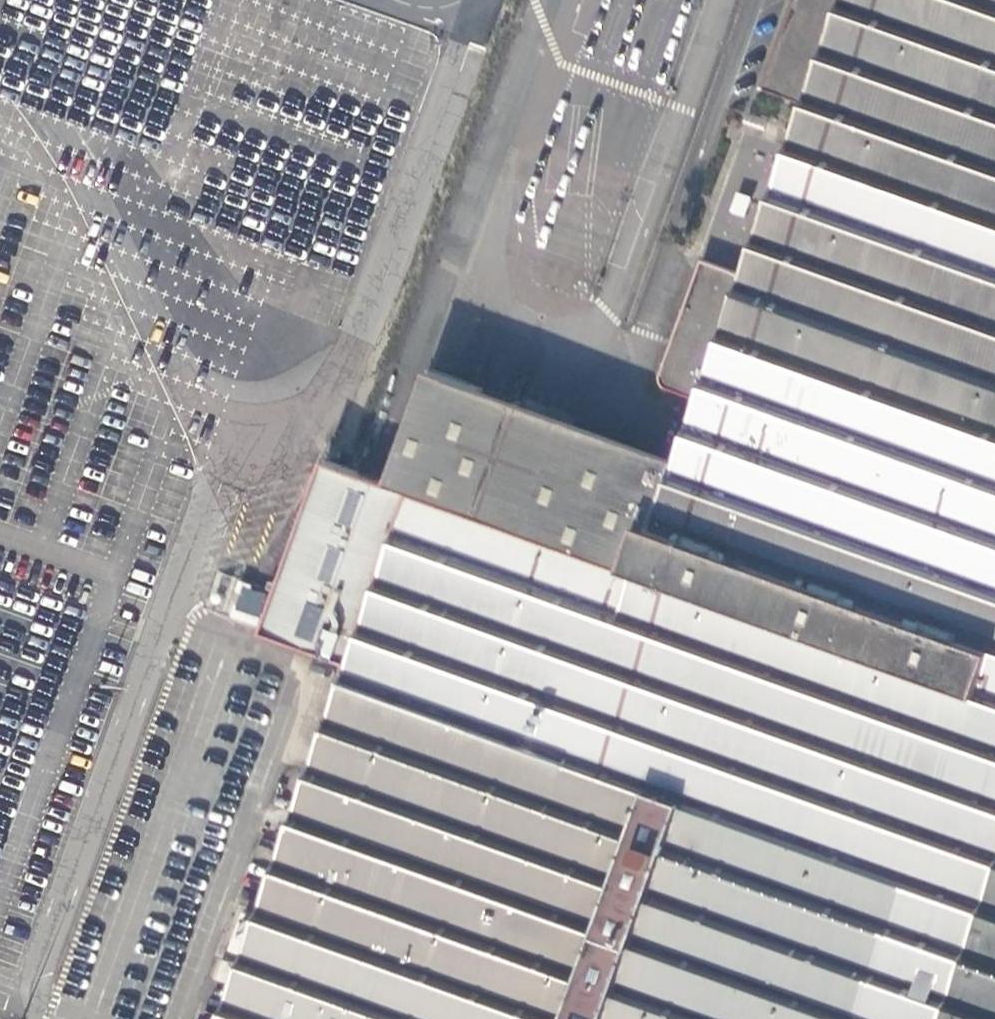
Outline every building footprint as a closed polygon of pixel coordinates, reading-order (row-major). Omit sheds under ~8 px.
[(766,88),(804,102),(790,144),(741,127),(707,213),(710,214),(695,257),(702,260),(662,374),(662,380),(665,385),(669,387),(700,398),(678,459),(427,367),(386,482),(324,461),(262,631),(348,665),(219,1018),(994,1018),(994,0),(796,0),(766,88)]
